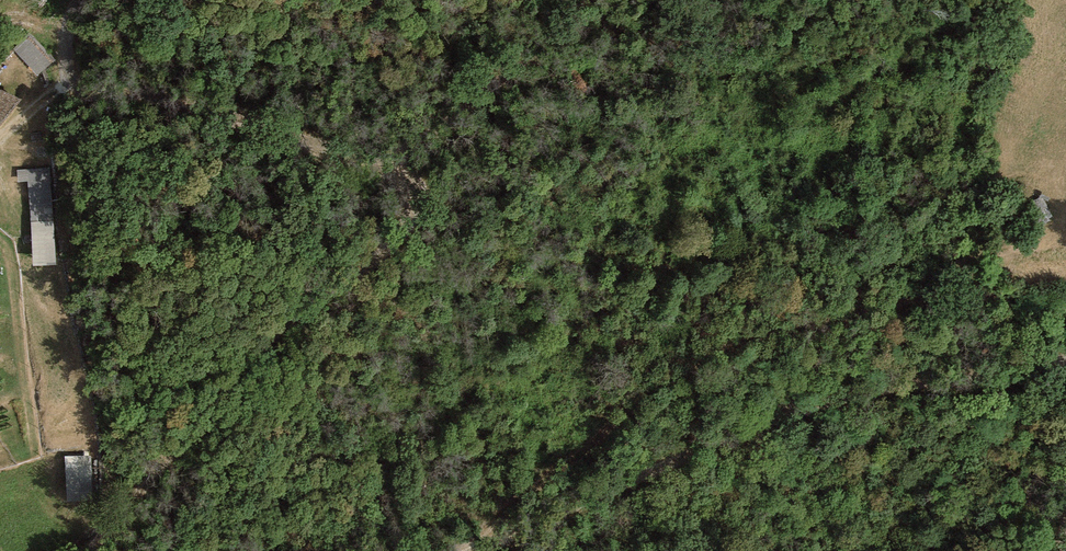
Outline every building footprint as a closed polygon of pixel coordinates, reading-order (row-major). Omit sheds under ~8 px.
[(54,60),(28,35),(11,51),(37,77),(54,60)] [(0,91),(0,127),(17,104),(0,91)] [(46,167),(15,169),(16,185),(29,184),(35,264),(53,263),(46,167)] [(93,458),(66,458),(66,502),(93,502),(93,458)]
